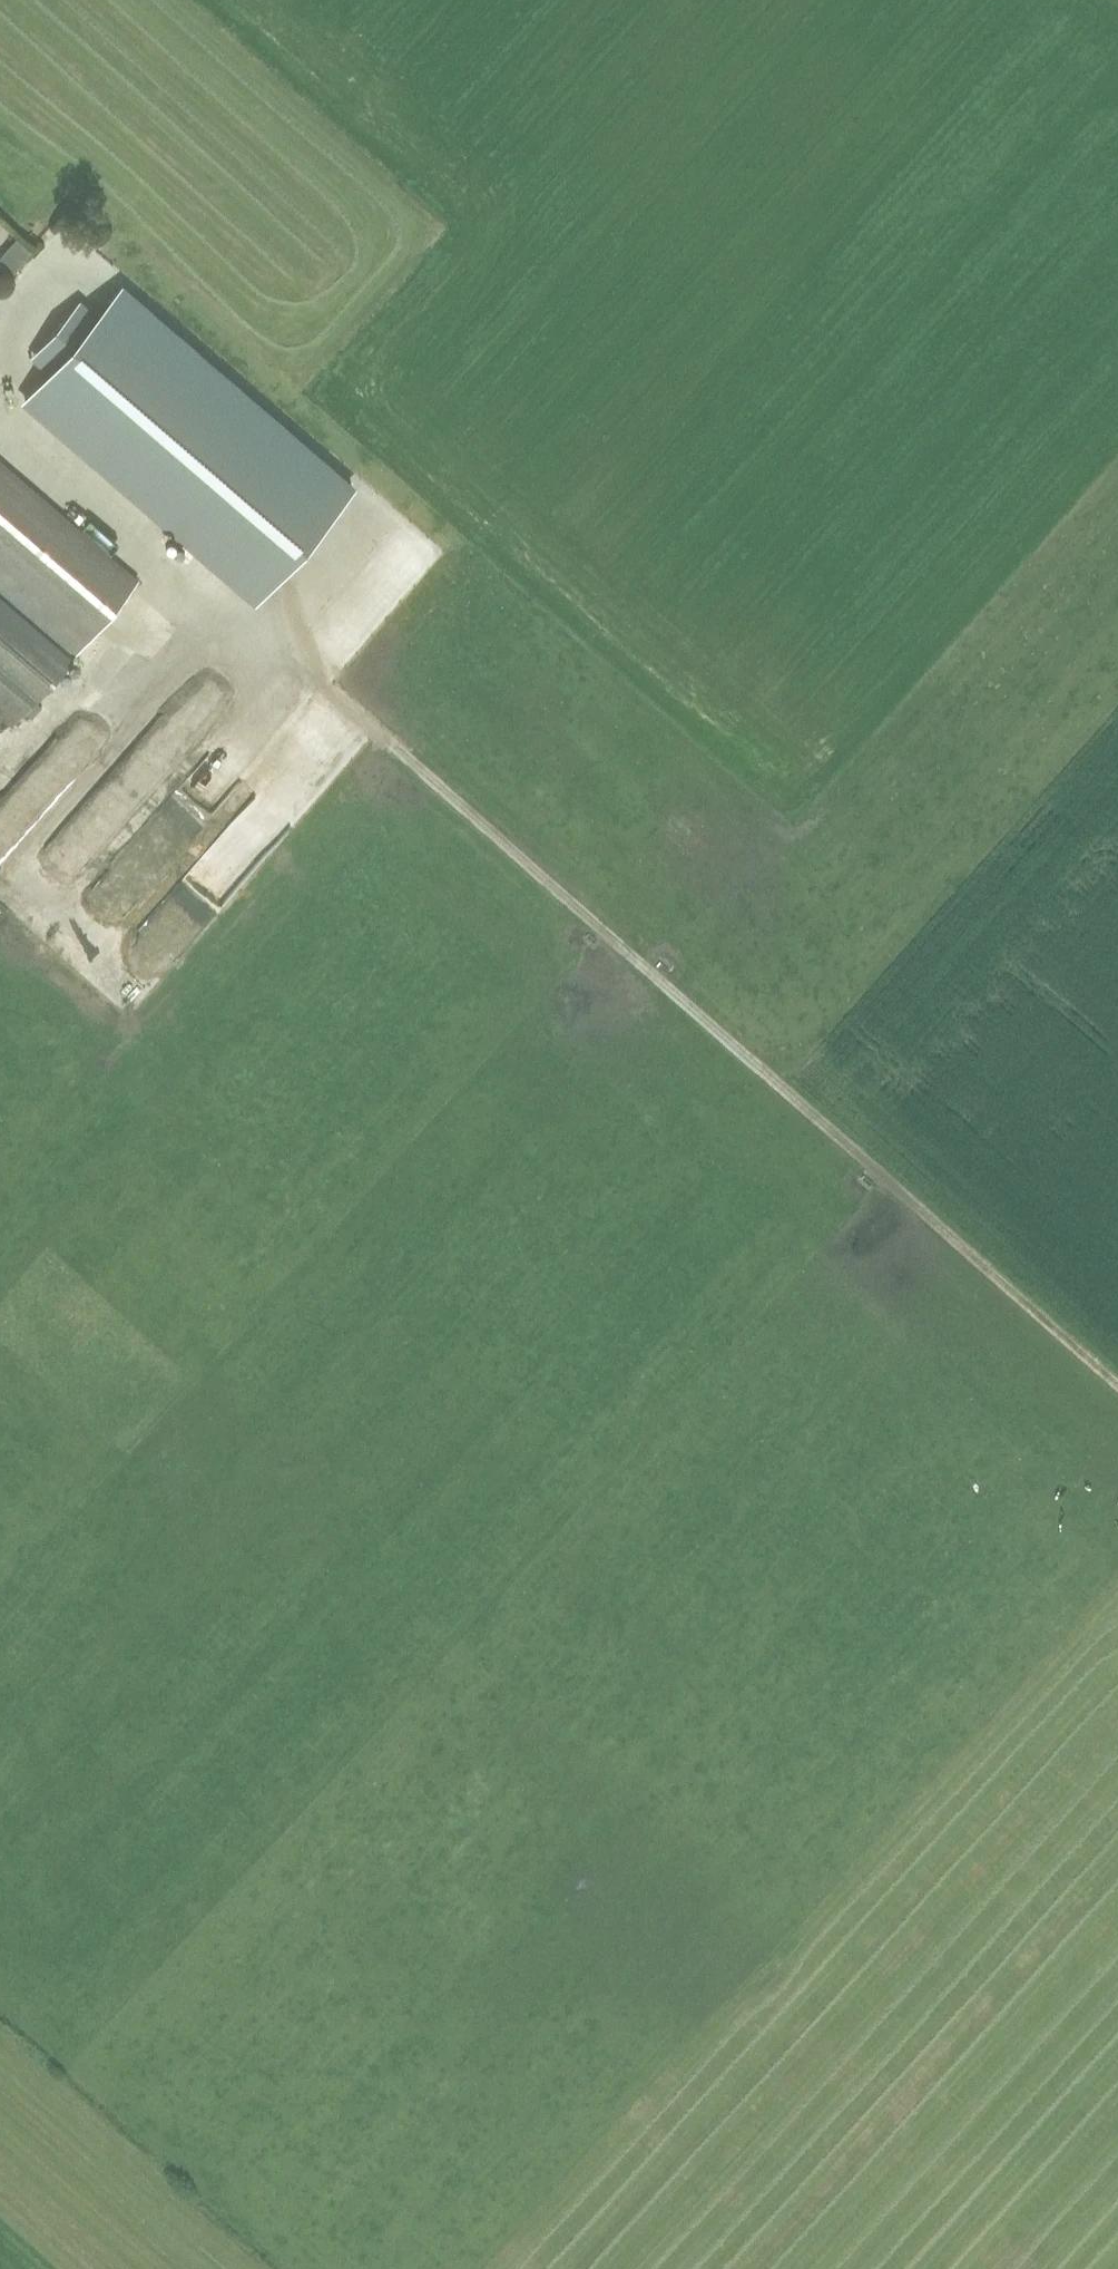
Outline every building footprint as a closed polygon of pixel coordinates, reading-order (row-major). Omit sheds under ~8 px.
[(0,260),(9,268),(12,270),(29,251),(16,240),(0,258),(0,260)] [(49,368),(50,371),(25,399),(256,599),(353,486),(122,287),(97,316),(94,315),(90,315),(86,315),(83,315),(79,316),(75,317),(72,318),(69,320),(65,322),(62,324),(60,327),(57,329),(55,332),(53,335),(51,339),(50,342),(49,346),(48,349),(47,353),(47,357),(47,360),(48,364),(49,368)] [(12,725),(34,699),(35,700),(72,656),(71,656),(137,580),(0,461),(0,715),(12,725)] [(193,706),(173,725),(194,747),(215,727),(193,706)] [(179,806),(205,829),(230,799),(205,777),(179,806)] [(34,835),(53,817),(32,794),(12,813),(34,835)]
